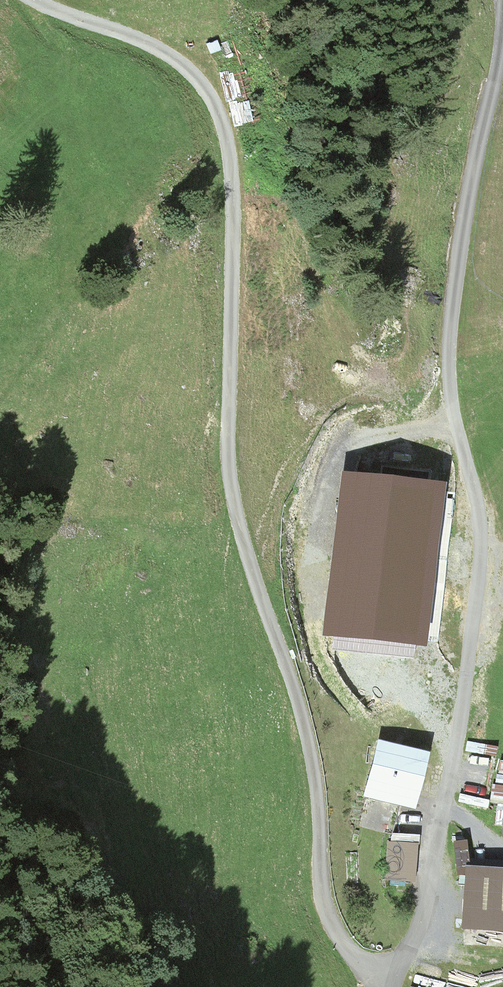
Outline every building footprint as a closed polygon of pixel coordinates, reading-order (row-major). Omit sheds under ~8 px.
[(352,481),(334,646),(412,655),(430,489),(352,481)] [(378,745),(367,789),(411,800),(422,756),(378,745)] [(398,840),(392,886),(425,890),(431,844),(398,840)] [(470,927),(502,928),(502,874),(473,872),(470,927)]
